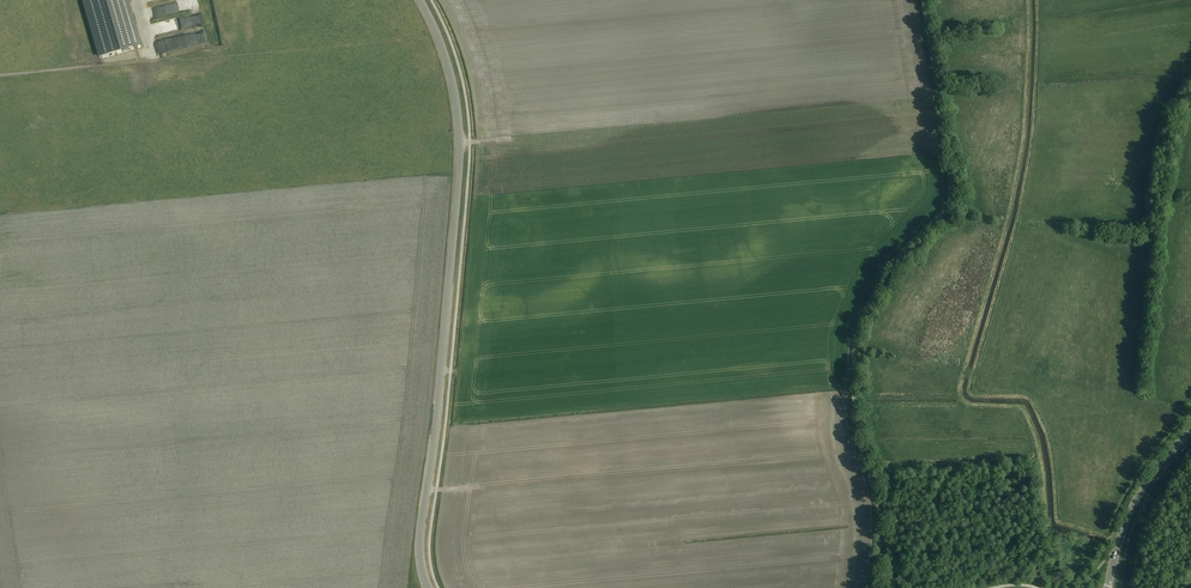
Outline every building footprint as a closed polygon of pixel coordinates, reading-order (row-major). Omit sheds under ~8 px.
[(98,57),(141,44),(128,0),(82,0),(98,57)] [(154,11),(170,6),(168,0),(164,0),(165,3),(160,5),(159,2),(152,5),(154,11)]
